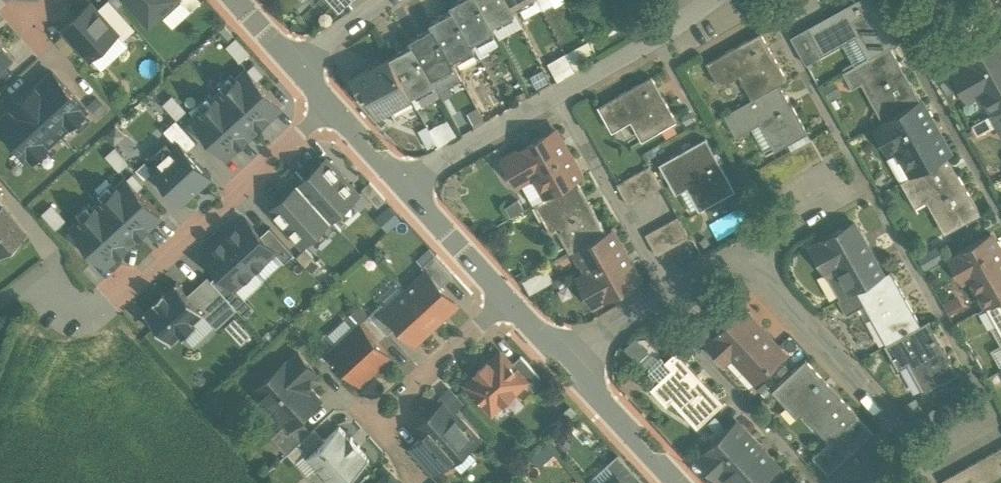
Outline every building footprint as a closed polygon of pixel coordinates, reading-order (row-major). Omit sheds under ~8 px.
[(149,25),(177,0),(127,0),(149,25)] [(450,3),(453,8),(454,8),(472,41),(495,29),(493,23),(492,24),(479,0),(455,0),(450,3)] [(492,24),(493,23),(515,11),(512,6),(509,0),(479,0),(492,24)] [(873,0),(855,0),(809,26),(824,53),(861,33),(873,55),(890,45),(896,42),(873,0)] [(118,32),(91,2),(63,26),(91,57),(118,32)] [(453,8),(430,20),(433,25),(434,25),(452,59),(475,46),(472,41),(454,8),(453,8)] [(433,25),(410,38),(413,43),(431,76),(432,76),(455,64),(452,59),(434,25),(433,25)] [(760,31),(706,62),(719,85),(736,76),(736,75),(742,71),(755,96),(780,82),(787,78),(760,31)] [(0,37),(0,69),(14,57),(0,42),(2,40),(0,37)] [(548,60),(556,76),(597,55),(589,39),(548,60)] [(979,54),(980,56),(951,72),(963,95),(993,78),(1000,93),(1000,43),(1000,42),(979,54)] [(413,43),(390,55),(411,94),(435,81),(432,76),(431,76),(413,43)] [(920,99),(890,45),(873,55),(857,64),(887,118),(920,99)] [(390,55),(366,67),(372,77),(387,106),(411,94),(390,55)] [(247,68),(220,92),(254,130),(281,105),(247,68)] [(87,108),(53,70),(36,85),(25,95),(59,132),(72,121),(72,122),(85,110),(87,108)] [(651,75),(598,105),(610,127),(632,114),(645,136),(630,145),(631,146),(677,120),(651,75)] [(387,106),(372,77),(360,83),(375,112),(387,106)] [(963,95),(966,100),(982,91),(993,111),(1000,107),(1000,93),(993,78),(963,95)] [(755,96),(724,114),(736,136),(764,120),(772,133),(770,134),(778,148),(807,132),(791,102),(790,103),(779,84),(780,83),(780,82),(755,96)] [(254,130),(220,92),(192,117),(226,155),(254,130)] [(176,117),(186,110),(173,93),(164,100),(176,117)] [(25,95),(14,104),(15,105),(0,118),(0,122),(32,157),(34,155),(34,156),(48,144),(47,144),(59,132),(25,95)] [(887,118),(880,122),(910,176),(947,155),(950,153),(920,99),(887,118)] [(989,114),(999,132),(1000,131),(1000,107),(993,111),(989,114)] [(426,141),(438,135),(442,142),(459,133),(449,114),(419,130),(426,141)] [(582,176),(555,129),(503,158),(515,179),(516,178),(516,177),(535,166),(551,193),(577,179),(582,176)] [(734,189),(705,138),(660,163),(674,189),(688,180),(703,207),(734,189)] [(212,175),(179,140),(150,167),(182,202),(212,175)] [(980,213),(947,155),(910,176),(901,181),(911,199),(927,190),(950,230),(980,213)] [(328,158),(297,185),(330,223),(361,196),(328,158)] [(649,165),(638,171),(650,192),(661,186),(649,165)] [(638,171),(627,177),(639,198),(650,192),(638,171)] [(127,177),(99,201),(133,239),(161,214),(127,177)] [(639,198),(627,177),(616,183),(628,204),(639,198)] [(606,231),(577,179),(551,193),(534,203),(544,219),(554,213),(575,249),(575,248),(606,231)] [(297,185),(268,211),(301,248),(330,223),(297,185)] [(99,201),(72,226),(104,262),(115,252),(119,252),(133,239),(99,201)] [(1,206),(0,207),(0,255),(25,236),(1,206)] [(245,214),(204,250),(236,287),(278,251),(245,214)] [(678,216),(667,222),(679,243),(690,237),(678,216)] [(679,243),(667,222),(656,228),(668,249),(679,243)] [(837,266),(869,249),(854,222),(811,246),(826,272),(837,266)] [(640,278),(612,228),(606,231),(575,248),(588,272),(589,273),(592,271),(606,295),(603,297),(604,299),(640,278)] [(668,249),(656,228),(645,234),(657,255),(668,249)] [(958,250),(988,305),(1000,297),(1000,251),(990,232),(958,250)] [(869,249),(837,266),(852,292),(883,274),(869,249)] [(453,275),(434,255),(422,266),(426,271),(427,270),(441,286),(453,275)] [(441,286),(427,270),(426,271),(406,289),(436,322),(457,303),(441,286)] [(920,324),(890,270),(883,274),(852,292),(838,299),(846,313),(868,301),(890,341),(920,324)] [(592,271),(589,273),(588,272),(578,278),(593,305),(604,299),(603,297),(606,295),(592,271)] [(156,300),(145,310),(171,339),(182,329),(185,332),(196,323),(192,319),(202,310),(177,282),(166,291),(164,289),(155,298),(156,300)] [(386,307),(386,308),(399,323),(415,341),(436,322),(406,289),(386,307)] [(988,305),(986,306),(1000,332),(1000,297),(988,305)] [(382,302),(369,314),(387,333),(399,323),(386,308),(386,307),(382,302)] [(784,354),(743,310),(722,330),(707,343),(708,344),(724,362),(725,361),(723,358),(732,349),(757,377),(754,380),(755,381),(784,354)] [(368,315),(360,323),(375,341),(376,340),(385,333),(368,315)] [(711,319),(692,336),(704,348),(708,344),(707,343),(722,330),(711,319)] [(958,374),(927,320),(920,324),(890,341),(884,345),(898,369),(912,361),(927,388),(925,390),(925,391),(940,382),(940,384),(958,374)] [(360,323),(359,322),(329,349),(361,384),(391,356),(376,340),(375,341),(360,323)] [(635,337),(624,347),(637,361),(648,350),(635,337)] [(723,402),(675,351),(665,361),(671,369),(657,382),(651,388),(666,405),(671,400),(697,427),(723,402)] [(298,352),(287,362),(285,361),(256,387),(287,421),(290,424),(300,416),(319,398),(309,387),(309,376),(315,370),(298,352)] [(500,353),(490,362),(489,361),(477,372),(478,373),(468,383),(489,406),(500,397),(504,402),(516,391),(514,389),(525,380),(511,364),(500,353)] [(544,380),(521,355),(511,364),(525,380),(533,390),(544,380)] [(661,357),(649,368),(648,373),(657,382),(671,369),(665,361),(661,357)] [(857,415),(805,360),(772,391),(773,392),(774,391),(787,406),(798,396),(807,406),(804,409),(831,437),(828,441),(829,442),(830,441),(839,433),(847,424),(857,415)] [(462,423),(443,403),(418,426),(424,433),(436,446),(433,448),(446,462),(448,464),(467,447),(469,449),(480,439),(464,421),(462,423)] [(873,433),(857,416),(857,415),(847,424),(864,442),(873,433)] [(300,416),(290,424),(287,421),(271,435),(287,452),(288,452),(312,429),(300,416)] [(735,422),(702,453),(723,476),(727,471),(738,482),(760,482),(778,467),(735,422)] [(864,442),(847,424),(839,433),(855,450),(864,442)] [(307,455),(308,456),(309,456),(318,466),(317,466),(317,467),(318,466),(326,475),(326,476),(327,476),(333,482),(341,482),(369,458),(368,456),(368,457),(358,447),(360,445),(351,435),(350,437),(340,427),(341,426),(340,425),(325,439),(308,454),(307,455)] [(312,429),(288,452),(295,460),(305,451),(308,454),(325,439),(314,427),(312,429)] [(424,433),(408,448),(432,474),(446,462),(433,448),(436,446),(424,433)] [(855,450),(839,433),(830,441),(846,458),(855,450)] [(846,458),(830,441),(829,442),(821,449),(837,467),(846,458)] [(837,467),(821,449),(812,458),(828,475),(837,467)] [(995,450),(985,456),(996,477),(1000,475),(1000,461),(995,450)] [(618,454),(606,465),(615,475),(616,476),(628,465),(618,454)] [(974,462),(986,482),(996,477),(985,456),(974,462)] [(974,462),(964,468),(972,482),(986,482),(974,462)] [(586,482),(606,482),(615,475),(606,465),(586,482)] [(953,474),(958,482),(972,482),(964,468),(953,474)] [(390,472),(378,482),(400,482),(390,472)] [(953,474),(942,480),(943,482),(958,482),(953,474)]
